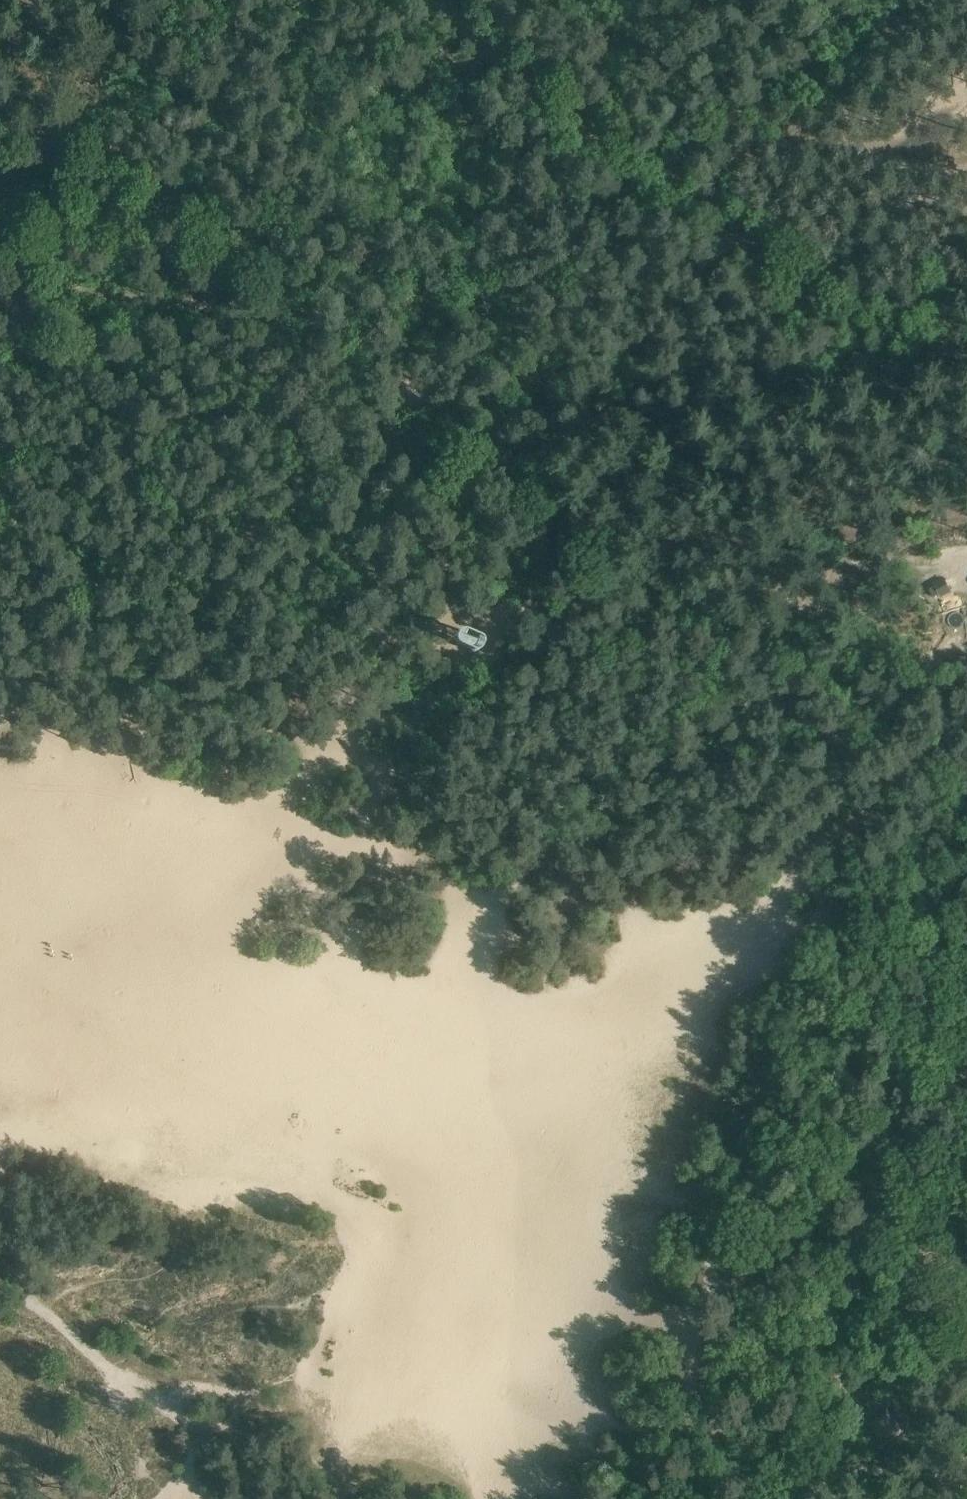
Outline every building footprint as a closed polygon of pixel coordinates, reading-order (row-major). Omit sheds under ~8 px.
[(934,586),(929,589),(933,597),(939,594),(941,598),(952,591),(944,577),(933,583),(934,586)] [(907,1430),(889,1407),(867,1425),(885,1447),(907,1430)]
